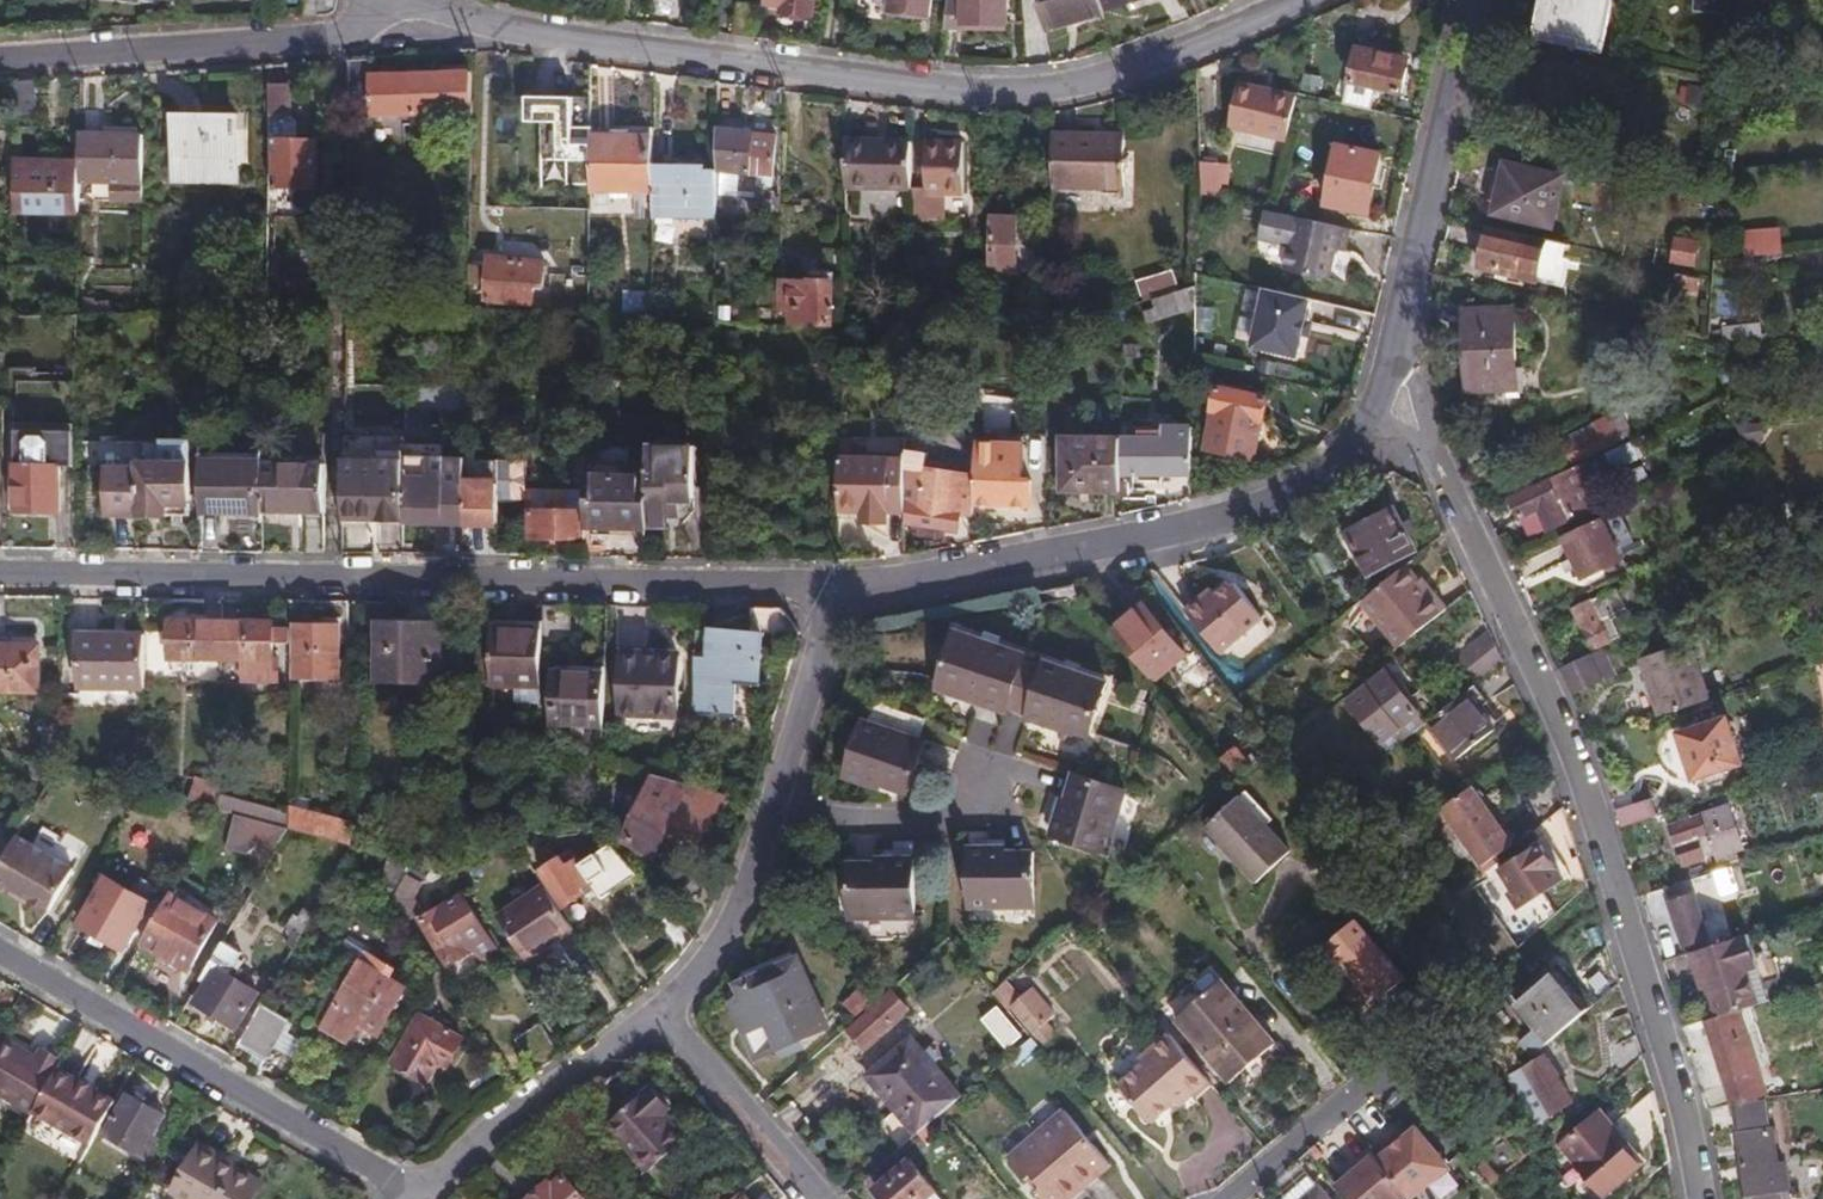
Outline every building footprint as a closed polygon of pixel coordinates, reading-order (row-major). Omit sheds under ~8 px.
[(304,0),(291,0),(289,9),(301,12),(304,0)] [(807,0),(761,0),(760,8),(772,9),(785,11),(784,18),(804,21),(807,0)] [(922,0),(847,0),(845,12),(881,16),(882,13),(905,16),(920,18),(922,0)] [(936,34),(953,34),(955,32),(965,32),(999,33),(998,0),(940,0),(936,34)] [(1043,0),(1051,29),(1104,13),(1100,0),(1044,0),(1043,0)] [(1148,0),(1100,0),(1104,13),(1104,14),(1148,0)] [(1606,0),(1533,0),(1527,33),(1573,42),(1571,52),(1594,57),(1606,0)] [(1689,15),(1724,17),(1726,0),(1690,0),(1689,15)] [(1391,98),(1398,65),(1364,59),(1347,55),(1340,88),(1343,89),(1364,93),(1391,98)] [(371,78),(371,64),(343,65),(342,114),(397,116),(398,100),(402,100),(402,115),(433,116),(463,117),(464,81),(430,79),(402,78),(371,78)] [(1312,99),(1315,82),(1297,78),(1293,95),(1312,99)] [(1745,94),(1743,82),(1726,84),(1728,96),(1745,94)] [(29,119),(29,83),(8,83),(8,119),(29,119)] [(1277,146),(1287,99),(1259,93),(1233,87),(1223,134),(1277,146)] [(1360,110),(1364,93),(1343,89),(1339,105),(1360,110)] [(265,92),(265,122),(283,123),(283,92),(265,92)] [(568,162),(568,186),(591,186),(592,137),(593,99),(528,97),(528,123),(543,123),(542,161),(568,162)] [(438,137),(463,138),(463,117),(433,116),(432,130),(438,137)] [(230,183),(231,128),(191,127),(169,127),(168,182),(230,183)] [(735,132),(717,132),(716,173),(775,175),(776,133),(735,132)] [(653,196),(654,173),(654,138),(609,137),(592,137),(591,186),(591,195),(653,196)] [(134,206),(135,139),(96,138),(72,138),(72,167),(72,188),(105,189),(105,206),(134,206)] [(1115,191),(1115,138),(1095,138),(1043,141),(1042,195),(1115,191)] [(311,191),(312,143),(298,143),(271,143),(270,190),(311,191)] [(858,145),(836,144),(835,193),(900,194),(901,145),(858,145)] [(914,194),(914,199),(955,199),(956,144),(943,144),(915,144),(914,194)] [(1371,173),(1374,158),(1333,148),(1320,207),(1361,216),(1371,173)] [(60,195),(72,195),(72,188),(72,167),(42,167),(7,166),(7,194),(19,194),(19,211),(60,212),(60,195)] [(1213,166),(1190,166),(1191,199),(1215,204),(1213,166)] [(1541,233),(1553,181),(1493,168),(1489,187),(1482,220),(1541,233)] [(653,214),(716,215),(717,174),(673,173),(654,173),(653,196),(653,214)] [(900,194),(899,228),(914,228),(914,199),(914,194),(900,194)] [(1343,258),(1348,233),(1266,215),(1260,243),(1290,250),(1284,275),(1338,287),(1338,285),(1331,283),(1334,270),(1337,256),(1343,258)] [(1007,275),(1007,222),(992,222),(983,222),(982,275),(1007,275)] [(1735,236),(1738,259),(1773,256),(1771,232),(1735,236)] [(1527,285),(1535,246),(1477,233),(1475,244),(1469,272),(1527,285)] [(1690,272),(1694,244),(1668,240),(1664,268),(1690,272)] [(1119,279),(1125,303),(1157,295),(1177,290),(1169,259),(1159,261),(1161,268),(1149,271),(1119,279)] [(459,260),(456,304),(478,306),(480,261),(459,260)] [(480,261),(478,306),(538,309),(540,265),(492,262),(480,261)] [(1689,298),(1692,283),(1670,278),(1667,293),(1689,298)] [(984,280),(967,280),(967,294),(985,294),(984,280)] [(1177,290),(1157,295),(1160,306),(1142,311),(1145,321),(1197,308),(1191,286),(1177,290)] [(1289,358),(1294,336),(1303,301),(1258,290),(1244,347),(1289,358)] [(831,331),(832,292),(802,291),(782,291),(782,316),(791,316),(791,331),(831,331)] [(642,318),(643,296),(617,294),(616,317),(642,318)] [(1303,324),(1308,302),(1303,301),(1294,336),(1301,338),(1303,331),(1305,324),(1303,324)] [(1509,394),(1508,314),(1458,314),(1459,394),(1484,394),(1509,394)] [(1756,340),(1755,326),(1716,330),(1717,344),(1756,340)] [(1132,363),(1132,350),(1118,349),(1117,362),(1132,363)] [(235,404),(236,385),(219,385),(218,403),(235,404)] [(441,389),(403,388),(403,430),(441,430),(441,389)] [(1256,415),(1259,402),(1208,392),(1195,456),(1246,467),(1256,415)] [(1624,438),(1613,415),(1585,428),(1588,434),(1556,450),(1560,457),(1565,467),(1624,438)] [(1729,428),(1736,453),(1749,452),(1758,443),(1757,425),(1729,428)] [(1151,480),(1184,480),(1185,432),(1155,431),(1155,444),(1113,443),(1113,479),(1151,480)] [(56,470),(67,470),(67,436),(11,435),(10,516),(44,517),(55,517),(56,470)] [(1627,440),(1599,453),(1606,469),(1634,456),(1627,440)] [(1083,498),(1113,498),(1113,479),(1113,443),(1054,443),(1053,497),(1083,498)] [(339,445),(337,527),(375,528),(398,529),(400,464),(400,447),(339,445)] [(1027,484),(1016,484),(1017,449),(971,449),(971,484),(970,508),(1013,508),(1026,509),(1027,484)] [(511,485),(513,453),(476,452),(475,469),(494,469),(494,484),(511,485)] [(901,518),(901,527),(932,532),(940,534),(942,528),(947,528),(949,521),(954,523),(957,510),(970,513),(970,508),(971,484),(950,479),(924,473),(924,458),(901,453),(901,466),(901,518)] [(644,485),(643,538),(665,538),(666,511),(679,511),(691,511),(693,456),(644,455),(644,485)] [(213,514),(260,515),(261,468),(261,463),(197,462),(196,513),(213,514)] [(436,534),(458,535),(459,499),(460,465),(400,464),(398,529),(398,534),(436,534)] [(834,466),(833,518),(856,518),(857,527),(869,527),(881,527),(881,519),(901,518),(901,466),(834,466)] [(296,518),(319,518),(320,469),(261,468),(260,515),(260,517),(296,518)] [(1591,506),(1573,469),(1504,502),(1513,520),(1522,539),(1591,506)] [(185,514),(186,472),(104,471),(103,525),(163,526),(163,513),(173,514),(185,514)] [(599,537),(643,538),(644,485),(582,483),(582,500),(581,537),(599,537)] [(1780,524),(1769,495),(1751,497),(1762,530),(1780,524)] [(459,499),(458,535),(478,535),(494,536),(495,499),(459,499)] [(581,537),(582,500),(527,499),(527,547),(552,548),(581,548),(581,537)] [(1407,556),(1387,516),(1367,525),(1359,521),(1353,524),(1348,526),(1346,535),(1338,538),(1363,583),(1381,575),(1380,571),(1407,556)] [(1613,562),(1595,524),(1556,542),(1565,561),(1574,580),(1613,562)] [(1358,607),(1397,654),(1442,617),(1426,598),(1421,601),(1410,588),(1398,574),(1358,607)] [(1204,604),(1199,598),(1181,611),(1216,655),(1259,618),(1234,588),(1228,586),(1215,596),(1204,604)] [(1204,594),(1199,598),(1204,604),(1215,596),(1209,590),(1204,594)] [(1618,609),(1610,591),(1566,612),(1579,638),(1586,652),(1615,638),(1604,615),(1618,609)] [(307,620),(307,600),(290,600),(290,620),(283,620),(282,677),(329,677),(330,621),(318,621),(307,620)] [(1130,611),(1105,631),(1147,681),(1180,654),(1139,604),(1130,611)] [(757,644),(791,646),(793,638),(771,615),(743,614),(743,641),(704,639),(702,666),(689,666),(687,722),(728,725),(732,690),(753,692),(755,662),(757,644)] [(369,673),(421,678),(425,627),(426,620),(395,617),(374,615),(369,673)] [(154,657),(206,658),(206,617),(185,617),(154,616),(154,657)] [(206,617),(206,658),(231,658),(230,678),(263,679),(264,657),(259,657),(259,618),(234,617),(206,617)] [(484,682),(535,683),(536,627),(513,626),(485,625),(484,682)] [(425,627),(421,678),(434,679),(439,628),(425,627)] [(62,686),(128,686),(128,634),(105,634),(105,639),(77,639),(62,639),(62,686)] [(973,704),(998,714),(1000,708),(1016,665),(1018,657),(952,634),(934,684),(975,699),(973,704)] [(1703,699),(1683,641),(1632,659),(1638,677),(1651,717),(1703,699)] [(18,647),(0,646),(0,689),(17,689),(18,647)] [(1466,683),(1487,666),(1474,649),(1448,670),(1462,686),(1466,683)] [(1596,652),(1556,671),(1567,694),(1607,674),(1596,652)] [(673,719),(674,659),(647,659),(616,658),(616,718),(673,719)] [(1016,665),(1000,708),(1015,713),(1013,719),(1038,728),(1040,722),(1081,737),(1099,686),(1033,663),(1030,670),(1016,665)] [(546,725),(597,726),(598,676),(566,676),(546,676),(546,725)] [(1387,735),(1408,717),(1391,697),(1376,679),(1345,705),(1364,727),(1374,719),(1387,735)] [(1458,694),(1422,723),(1448,756),(1486,725),(1475,711),(1469,704),(1477,697),(1466,683),(1462,686),(1456,691),(1458,694)] [(1230,725),(1239,717),(1228,705),(1219,712),(1230,725)] [(1692,779),(1738,763),(1722,717),(1676,732),(1690,771),(1692,779)] [(902,797),(916,745),(855,728),(839,786),(864,793),(866,787),(902,797)] [(1235,776),(1249,765),(1236,749),(1222,761),(1235,776)] [(33,784),(41,767),(27,760),(19,777),(33,784)] [(675,774),(650,766),(621,827),(625,830),(623,835),(652,849),(659,836),(665,824),(694,837),(707,810),(703,808),(713,786),(688,778),(675,774)] [(207,799),(207,775),(183,770),(176,790),(207,799)] [(1122,794),(1069,777),(1057,816),(1051,814),(1044,836),(1102,855),(1122,794)] [(1328,785),(1316,795),(1329,810),(1340,800),(1328,785)] [(710,811),(721,788),(713,786),(703,808),(707,810),(710,811)] [(224,804),(277,818),(277,805),(213,787),(209,799),(224,804)] [(1468,791),(1438,814),(1479,867),(1509,844),(1496,827),(1468,791)] [(277,818),(338,835),(339,813),(277,795),(277,805),(277,818)] [(1279,862),(1292,850),(1242,795),(1207,827),(1257,882),(1279,862)] [(1609,811),(1615,829),(1649,819),(1643,800),(1609,811)] [(252,828),(268,834),(277,818),(224,804),(215,839),(236,844),(252,828)] [(396,846),(395,807),(355,807),(355,831),(380,831),(380,846),(396,846)] [(1705,856),(1733,848),(1720,808),(1662,826),(1667,845),(1674,866),(1696,859),(1689,838),(1698,836),(1705,856)] [(14,898),(34,910),(58,868),(2,836),(0,840),(0,890),(14,898)] [(583,881),(597,902),(632,878),(605,846),(573,868),(563,852),(535,871),(559,905),(577,892),(574,887),(583,881)] [(1028,908),(1027,854),(983,854),(983,847),(961,848),(962,908),(1028,908)] [(1509,910),(1554,884),(1546,869),(1534,849),(1492,873),(1504,893),(1501,895),(1509,910)] [(395,869),(402,857),(388,853),(373,880),(386,887),(395,869)] [(906,918),(906,857),(884,857),(884,865),(857,865),(841,864),(841,918),(906,918)] [(382,894),(398,918),(412,908),(402,892),(410,880),(395,869),(386,887),(382,894)] [(108,947),(135,901),(91,875),(64,921),(96,940),(108,947)] [(547,943),(565,930),(536,887),(490,918),(515,955),(542,937),(547,943)] [(3,899),(11,904),(14,898),(0,890),(0,897),(3,899)] [(155,891),(128,939),(161,959),(176,967),(203,919),(155,891)] [(459,935),(470,929),(446,892),(413,913),(441,957),(446,953),(464,942),(459,935)] [(1685,897),(1659,906),(1666,926),(1674,950),(1701,940),(1685,897)] [(284,935),(299,913),(292,909),(286,918),(282,915),(273,928),(284,935)] [(1370,1010),(1401,984),(1352,926),(1321,952),(1360,997),(1370,1010)] [(1763,1003),(1742,936),(1684,954),(1690,973),(1696,972),(1702,990),(1710,1018),(1729,1013),(1763,1003)] [(209,940),(186,978),(198,986),(187,1005),(210,1018),(223,1026),(244,990),(215,973),(228,951),(209,940)] [(333,990),(353,954),(336,945),(316,981),(333,990)] [(1577,972),(1583,992),(1615,966),(1608,946),(1577,972)] [(372,964),(353,954),(333,990),(311,1029),(320,1034),(336,1043),(340,1035),(347,1039),(352,1029),(366,1037),(393,990),(376,981),(379,975),(369,969),(372,964)] [(823,1030),(792,962),(745,983),(727,1009),(743,1045),(751,1062),(770,1054),(776,1067),(797,1059),(790,1044),(823,1030)] [(1583,992),(1590,1011),(1621,985),(1615,966),(1583,992)] [(424,996),(433,985),(423,970),(411,989),(424,996)] [(1696,972),(1690,973),(1693,982),(1696,991),(1702,990),(1696,972)] [(1004,980),(988,993),(1026,1040),(1034,1049),(1054,1032),(1045,1021),(1053,1014),(1030,985),(1017,996),(1004,980)] [(1528,1063),(1577,1023),(1554,996),(1544,983),(1510,1011),(1531,1036),(1516,1048),(1528,1063)] [(1209,1035),(1240,1009),(1219,984),(1172,1023),(1226,1087),(1242,1074),(1209,1035)] [(906,1012),(891,994),(847,1030),(862,1047),(906,1012)] [(845,1023),(860,1012),(848,997),(833,1009),(845,1023)] [(1003,1050),(1016,1038),(992,1009),(978,1021),(1003,1050)] [(1259,1031),(1240,1009),(1209,1035),(1242,1074),(1273,1048),(1259,1031)] [(243,1010),(224,1042),(245,1054),(263,1022),(243,1010)] [(438,1057),(449,1037),(406,1012),(378,1061),(395,1070),(412,1080),(428,1052),(438,1057)] [(1756,1102),(1729,1013),(1710,1018),(1694,1023),(1705,1064),(1718,1108),(1756,1102)] [(1174,1109),(1202,1086),(1161,1037),(1132,1061),(1137,1066),(1113,1086),(1146,1125),(1157,1116),(1170,1105),(1174,1109)] [(955,1093),(909,1039),(866,1075),(894,1109),(911,1129),(955,1093)] [(1026,1040),(1001,1061),(1008,1070),(1034,1049),(1026,1040)] [(18,1110),(43,1067),(49,1057),(36,1050),(28,1045),(22,1056),(0,1044),(0,1103),(17,1112),(18,1110)] [(1528,1128),(1567,1108),(1549,1073),(1542,1060),(1503,1080),(1528,1128)] [(101,1101),(82,1090),(83,1088),(74,1082),(63,1076),(62,1078),(43,1067),(18,1110),(76,1144),(101,1101)] [(616,1137),(639,1166),(654,1154),(673,1138),(652,1112),(659,1106),(640,1083),(618,1101),(596,1119),(613,1140),(616,1137)] [(138,1136),(152,1113),(138,1104),(114,1091),(91,1130),(134,1156),(144,1140),(138,1136)] [(1760,1128),(1756,1102),(1718,1108),(1724,1133),(1760,1128)] [(1060,1113),(1031,1137),(1077,1191),(1106,1167),(1088,1146),(1082,1151),(1073,1139),(1078,1134),(1060,1113)] [(1609,1133),(1594,1116),(1554,1151),(1595,1198),(1598,1198),(1632,1171),(1604,1138),(1609,1133)] [(1405,1197),(1407,1198),(1413,1198),(1449,1169),(1415,1129),(1402,1140),(1390,1150),(1387,1145),(1372,1158),(1405,1197)] [(1771,1131),(1731,1136),(1737,1174),(1741,1198),(1782,1198),(1771,1131)] [(1614,1140),(1609,1133),(1604,1138),(1632,1171),(1637,1166),(1614,1140)] [(1083,1140),(1078,1134),(1073,1139),(1082,1151),(1088,1146),(1083,1140)] [(1390,1150),(1402,1140),(1398,1136),(1392,1141),(1387,1145),(1390,1150)] [(1031,1137),(1003,1160),(1021,1182),(1026,1178),(1035,1189),(1030,1193),(1035,1198),(1068,1198),(1077,1191),(1031,1137)] [(247,1180),(218,1164),(186,1145),(161,1187),(182,1198),(236,1198),(247,1180)] [(1344,1198),(1403,1198),(1405,1197),(1372,1158),(1367,1153),(1353,1165),(1357,1170),(1347,1178),(1334,1188),(1344,1198)] [(639,1166),(648,1177),(663,1165),(654,1154),(639,1166)] [(931,1188),(905,1158),(871,1187),(881,1198),(919,1198),(931,1188)] [(1315,1190),(1293,1164),(1282,1174),(1260,1192),(1266,1198),(1305,1198),(1315,1190)] [(1343,1173),(1347,1178),(1357,1170),(1353,1165),(1343,1173)] [(554,1169),(538,1184),(534,1179),(525,1187),(517,1194),(522,1198),(581,1198),(554,1169)] [(1026,1178),(1021,1182),(1030,1193),(1035,1189),(1026,1178)] [(931,1188),(919,1198),(940,1198),(931,1188)] [(720,1198),(738,1198),(730,1190),(720,1198)] [(1315,1190),(1305,1198),(1323,1198),(1315,1190)]
